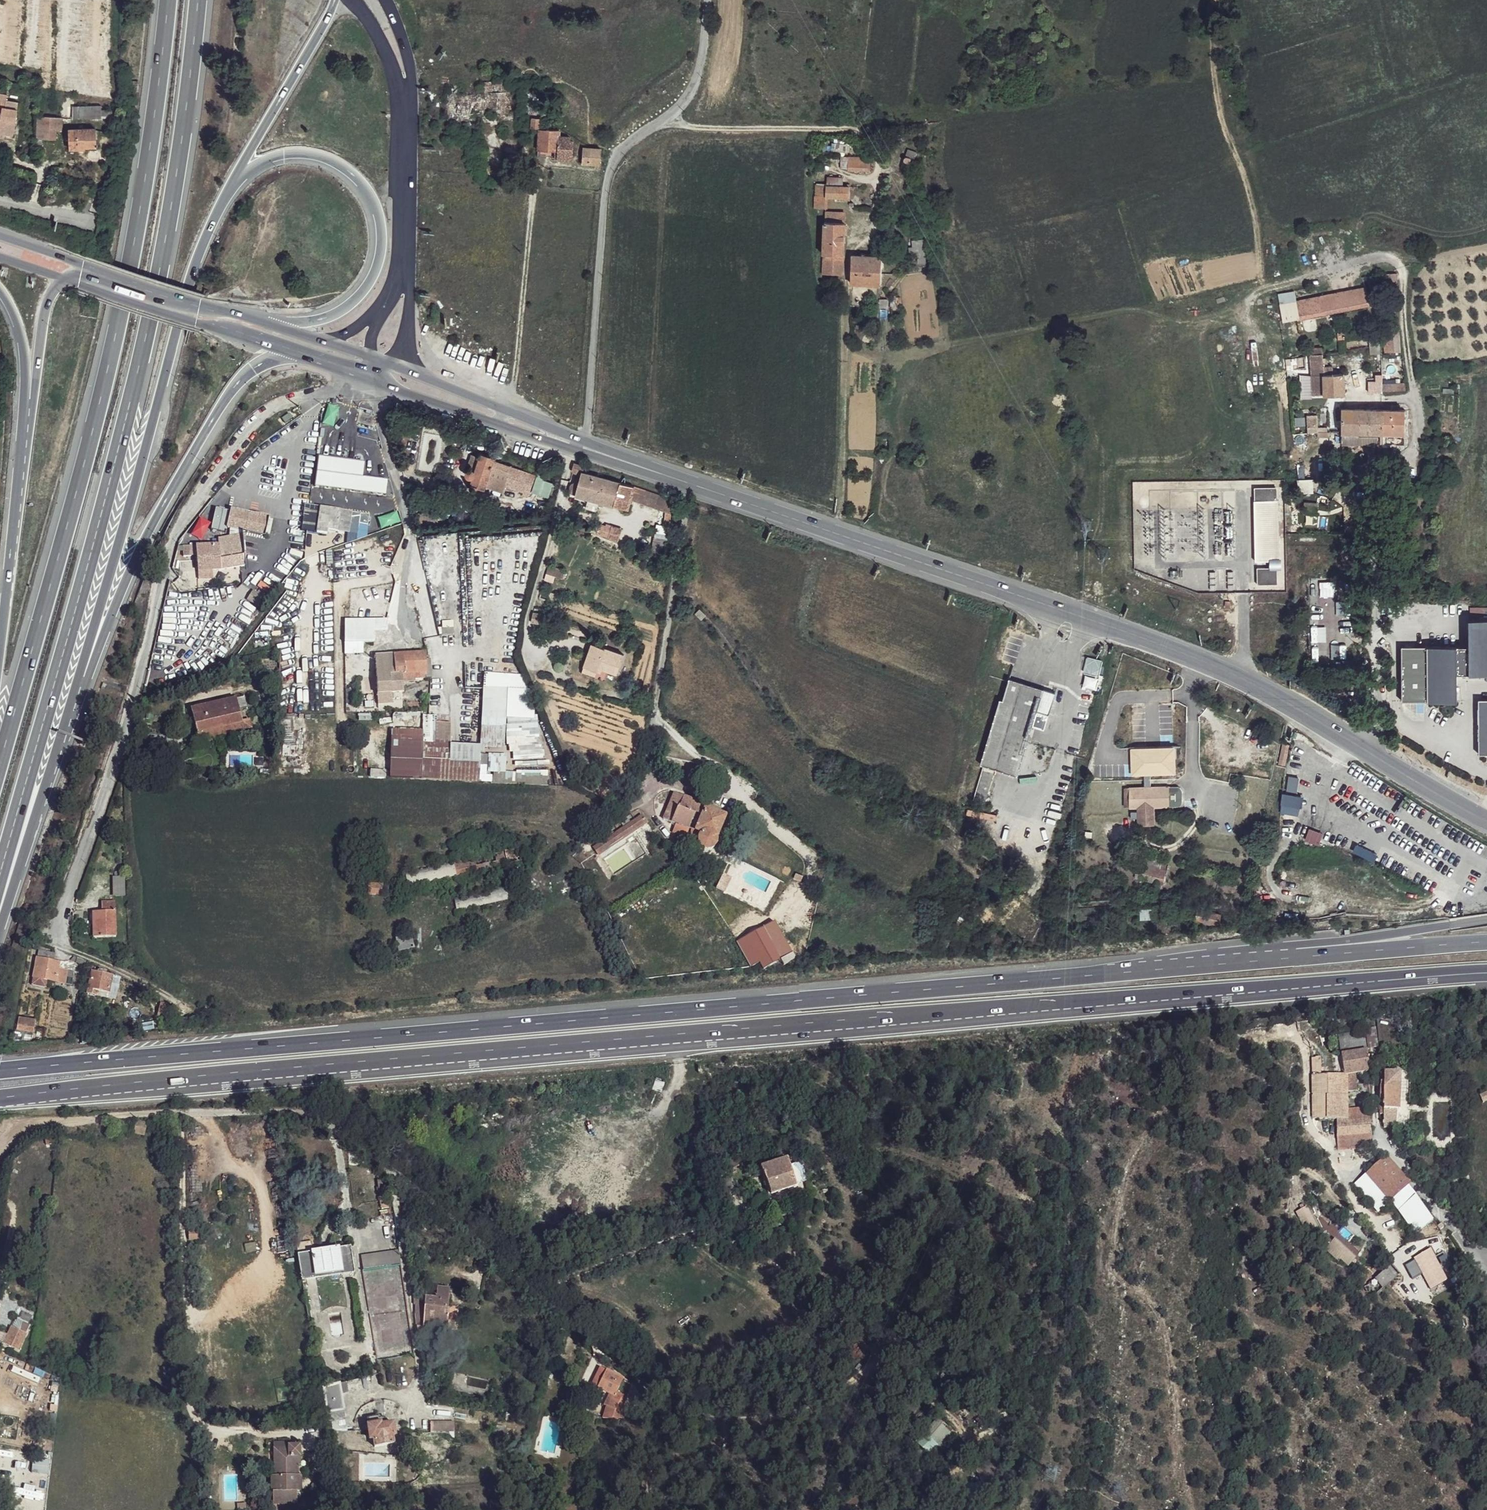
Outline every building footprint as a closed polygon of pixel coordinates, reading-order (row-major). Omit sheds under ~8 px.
[(484,83),(484,92),(506,92),(505,83),(484,83)] [(0,92),(0,132),(3,133),(4,129),(13,131),(19,101),(7,97),(7,94),(0,92)] [(459,101),(458,114),(506,115),(508,92),(506,92),(484,92),(460,93),(459,101)] [(524,93),(522,117),(533,117),(532,127),(540,129),(543,94),(524,93)] [(450,101),(450,114),(458,114),(459,101),(450,101)] [(100,115),(100,111),(100,106),(71,106),(72,110),(72,117),(100,118),(100,115)] [(38,115),(37,138),(55,139),(56,130),(61,129),(62,117),(41,115),(38,115)] [(68,130),(68,149),(84,149),(84,146),(96,146),(95,128),(68,130)] [(540,129),(539,150),(558,150),(557,156),(558,158),(572,158),(574,141),(571,141),(571,137),(567,137),(564,132),(560,130),(540,129)] [(583,148),(582,164),(600,165),(602,150),(598,150),(583,148)] [(850,157),(842,156),(842,167),(849,167),(850,157)] [(872,156),(850,157),(849,167),(871,167),(872,156)] [(914,159),(906,156),(903,162),(912,166),(914,159)] [(507,168),(506,179),(517,180),(518,167),(508,166),(507,168)] [(827,186),(826,196),(817,196),(816,207),(830,207),(830,203),(830,197),(851,198),(851,184),(846,184),(846,187),(827,186)] [(827,186),(817,185),(817,196),(826,196),(827,186)] [(845,214),(826,213),(825,275),(845,275),(845,214)] [(924,245),(909,247),(912,257),(925,257),(924,245)] [(861,255),(854,254),(853,282),(882,282),(883,271),(884,255),(867,256),(868,252),(862,252),(861,255)] [(1398,263),(1385,265),(1386,272),(1395,272),(1396,272),(1399,271),(1398,263)] [(1395,272),(1386,272),(1386,285),(1396,284),(1396,272),(1395,272)] [(1365,286),(1297,300),(1300,319),(1369,305),(1365,286)] [(1295,291),(1278,294),(1283,323),(1300,319),(1297,300),(1295,291)] [(1399,330),(1382,332),(1384,353),(1401,352),(1399,330)] [(1324,355),(1312,356),(1313,376),(1314,391),(1314,395),(1346,393),(1345,374),(1334,375),(1333,366),(1324,367),(1324,355)] [(1376,381),(1369,381),(1369,395),(1382,394),(1382,385),(1382,375),(1376,375),(1376,381)] [(1314,391),(1313,376),(1300,376),(1301,399),(1312,399),(1314,395),(1314,391)] [(1406,383),(1382,385),(1382,394),(1407,389),(1406,383)] [(1343,410),(1342,444),(1362,443),(1366,443),(1372,443),(1409,444),(1409,435),(1407,411),(1361,409),(1343,410)] [(1317,415),(1307,416),(1308,433),(1327,432),(1327,427),(1317,427),(1317,415)] [(414,433),(406,432),(404,440),(409,441),(412,441),(414,433)] [(483,492),(489,477),(495,461),(496,459),(484,454),(483,458),(474,455),(470,467),(477,469),(475,474),(472,472),(469,471),(468,473),(467,474),(466,478),(468,480),(472,481),(470,487),(483,492)] [(533,478),(495,461),(489,477),(503,482),(500,491),(525,500),(533,478)] [(587,468),(575,464),(574,473),(581,474),(579,482),(572,484),(570,493),(591,499),(597,477),(586,473),(587,468)] [(555,484),(561,485),(565,469),(553,465),(553,470),(556,476),(555,484)] [(553,481),(544,478),(546,471),(538,469),(532,492),(548,497),(553,481)] [(637,489),(597,477),(591,499),(601,502),(631,510),(633,503),(637,489)] [(1311,478),(1299,479),(1299,491),(1311,491),(1311,478)] [(1277,487),(1255,487),(1257,559),(1280,558),(1277,487)] [(675,501),(637,489),(633,503),(670,514),(675,501)] [(601,502),(591,499),(588,509),(598,513),(601,502)] [(670,514),(633,503),(631,510),(668,522),(670,514)] [(319,508),(316,532),(327,534),(328,531),(336,532),(339,511),(319,508)] [(437,511),(426,510),(426,525),(438,524),(437,511)] [(269,519),(231,511),(228,528),(265,536),(269,519)] [(339,511),(336,532),(356,535),(359,524),(367,525),(368,514),(339,511)] [(588,520),(586,528),(599,532),(600,524),(588,520)] [(601,522),(599,536),(620,539),(622,525),(601,522)] [(219,545),(220,570),(245,566),(243,535),(219,538),(219,545)] [(308,540),(306,554),(313,555),(314,541),(308,540)] [(197,557),(198,572),(220,570),(219,545),(197,546),(197,557)] [(183,547),(184,557),(197,557),(197,546),(183,547)] [(1277,567),(1257,568),(1257,584),(1277,584),(1277,567)] [(1089,579),(1087,585),(1094,588),(1096,581),(1089,579)] [(562,596),(552,592),(548,603),(559,605),(562,596)] [(421,608),(427,637),(440,635),(433,605),(421,608)] [(706,615),(701,609),(698,613),(703,618),(706,615)] [(544,614),(535,613),(535,621),(543,624),(544,614)] [(1469,614),(1469,641),(1400,644),(1399,698),(1455,704),(1459,672),(1486,672),(1486,615),(1469,614)] [(345,618),(344,641),(373,642),(373,631),(386,631),(387,618),(345,618)] [(1346,657),(1345,633),(1316,635),(1317,658),(1346,657)] [(363,642),(344,641),(344,653),(363,652),(363,642)] [(581,671),(597,678),(601,652),(589,649),(581,671)] [(621,660),(601,652),(597,678),(614,682),(621,660)] [(423,653),(375,656),(378,693),(392,693),(405,692),(404,682),(404,674),(412,674),(412,678),(430,676),(428,659),(424,659),(423,653)] [(1106,661),(1092,657),(1089,672),(1103,675),(1106,661)] [(597,678),(581,671),(579,677),(594,682),(597,678)] [(404,682),(413,682),(412,678),(412,674),(404,674),(404,682)] [(1061,693),(1014,678),(987,767),(1000,771),(1021,777),(1038,725),(1043,727),(1047,714),(1054,716),(1061,693)] [(192,735),(194,743),(246,729),(237,696),(229,697),(236,723),(192,735)] [(185,709),(192,735),(236,723),(229,697),(185,709)] [(394,714),(395,776),(489,782),(490,756),(484,756),(485,747),(455,745),(456,724),(441,723),(441,718),(427,717),(427,713),(396,712),(394,714)] [(1289,738),(1282,737),(1278,757),(1284,758),(1289,738)] [(542,744),(516,744),(516,758),(543,758),(542,744)] [(717,769),(705,764),(700,777),(711,780),(717,769)] [(1000,771),(987,767),(979,794),(976,803),(990,807),(991,801),(1000,771)] [(708,805),(674,792),(665,820),(677,825),(674,833),(684,837),(689,835),(691,831),(694,832),(693,835),(694,838),(695,840),(696,842),(698,843),(701,844),(702,845),(704,848),(706,849),(708,850),(713,850),(717,847),(719,843),(719,839),(729,816),(707,808),(708,805)] [(640,819),(595,851),(599,858),(646,825),(640,819)] [(1377,854),(1356,844),(1353,850),(1374,860),(1377,854)] [(521,849),(505,854),(508,867),(524,863),(521,849)] [(505,854),(454,865),(457,877),(508,867),(505,854)] [(1164,861),(1146,856),(1144,865),(1141,865),(1138,872),(1162,879),(1159,890),(1175,894),(1181,867),(1163,863),(1164,861)] [(727,880),(729,875),(726,873),(719,888),(725,890),(729,881),(727,880)] [(734,877),(729,875),(727,880),(729,881),(725,890),(727,892),(734,877)] [(113,896),(125,895),(124,876),(112,877),(113,896)] [(383,886),(369,887),(369,898),(383,898),(383,886)] [(512,886),(455,902),(459,914),(516,900),(512,886)] [(90,917),(92,940),(114,939),(111,904),(97,905),(97,916),(90,917)] [(1224,915),(1201,909),(1199,918),(1221,924),(1224,915)] [(776,921),(740,942),(752,970),(766,961),(769,966),(781,959),(785,965),(796,957),(776,921)] [(398,950),(414,947),(412,931),(395,934),(398,950)] [(56,954),(39,951),(38,959),(54,962),(56,954)] [(54,962),(38,959),(35,978),(57,982),(59,969),(61,962),(54,962)] [(74,971),(59,969),(57,982),(64,983),(66,976),(73,977),(74,971)] [(98,972),(92,971),(88,994),(107,998),(112,976),(106,974),(98,972)] [(167,1004),(159,1004),(157,1017),(164,1018),(167,1004)] [(1341,1037),(1343,1056),(1369,1053),(1366,1036),(1341,1037)] [(1343,1056),(1334,1056),(1335,1075),(1348,1075),(1371,1074),(1369,1053),(1343,1056)] [(1321,1058),(1312,1058),(1315,1118),(1338,1118),(1341,1156),(1370,1156),(1371,1149),(1374,1148),(1370,1110),(1352,1111),(1348,1075),(1335,1075),(1322,1076),(1321,1058)] [(1402,1077),(1384,1076),(1384,1088),(1381,1088),(1382,1106),(1387,1106),(1386,1111),(1398,1111),(1401,1111),(1402,1077)] [(1398,1111),(1386,1111),(1386,1128),(1398,1129),(1398,1111)] [(148,1124),(137,1121),(133,1134),(146,1137),(148,1124)] [(735,1155),(720,1159),(725,1172),(739,1166),(737,1159),(735,1155)] [(796,1184),(795,1183),(806,1179),(800,1158),(789,1162),(786,1155),(758,1165),(759,1167),(771,1194),(796,1184)] [(743,1156),(737,1159),(739,1166),(746,1163),(743,1156)] [(1387,1160),(1357,1186),(1381,1213),(1396,1201),(1421,1235),(1436,1221),(1418,1195),(1387,1160)] [(757,1161),(748,1165),(749,1171),(759,1167),(758,1165),(757,1161)] [(726,1176),(718,1183),(727,1196),(736,1189),(726,1176)] [(1328,1235),(1335,1242),(1332,1246),(1344,1258),(1346,1256),(1353,1264),(1361,1257),(1346,1242),(1343,1244),(1338,1239),(1337,1240),(1328,1231),(1327,1231),(1307,1207),(1300,1213),(1321,1240),(1328,1235)] [(201,1231),(189,1232),(190,1243),(202,1242),(201,1231)] [(337,1253),(297,1256),(301,1283),(355,1275),(351,1249),(337,1253)] [(398,1262),(396,1250),(368,1254),(370,1266),(398,1262)] [(1434,1261),(1421,1268),(1433,1291),(1447,1284),(1434,1261)] [(1398,1280),(1391,1270),(1378,1280),(1387,1289),(1398,1280)] [(438,1294),(417,1291),(416,1301),(418,1302),(419,1323),(430,1326),(451,1326),(450,1311),(452,1285),(440,1283),(438,1294)] [(16,1321),(13,1328),(27,1334),(31,1326),(19,1321),(16,1321)] [(430,1326),(419,1323),(422,1337),(429,1339),(430,1326)] [(0,1332),(0,1343),(20,1352),(28,1335),(27,1334),(13,1328),(9,1335),(0,1332)] [(604,1370),(592,1387),(599,1390),(609,1396),(602,1407),(605,1411),(603,1418),(617,1423),(622,1409),(632,1391),(621,1384),(623,1383),(609,1373),(604,1370)] [(340,1388),(324,1390),(328,1415),(345,1414),(340,1388)] [(345,1414),(328,1415),(331,1435),(348,1434),(345,1414)] [(520,1417),(507,1415),(506,1423),(520,1423),(520,1417)] [(938,1421),(926,1433),(938,1446),(950,1434),(938,1421)] [(387,1424),(368,1424),(369,1439),(373,1440),(373,1448),(391,1448),(391,1439),(394,1438),(393,1426),(387,1424)] [(453,1425),(429,1424),(430,1433),(454,1433),(453,1425)] [(288,1442),(267,1444),(266,1475),(269,1476),(274,1476),(276,1453),(288,1453),(288,1447),(288,1442)] [(299,1447),(288,1447),(288,1453),(276,1453),(274,1476),(269,1476),(268,1491),(273,1492),(272,1503),(298,1504),(297,1491),(297,1477),(296,1457),(300,1458),(299,1447)]
